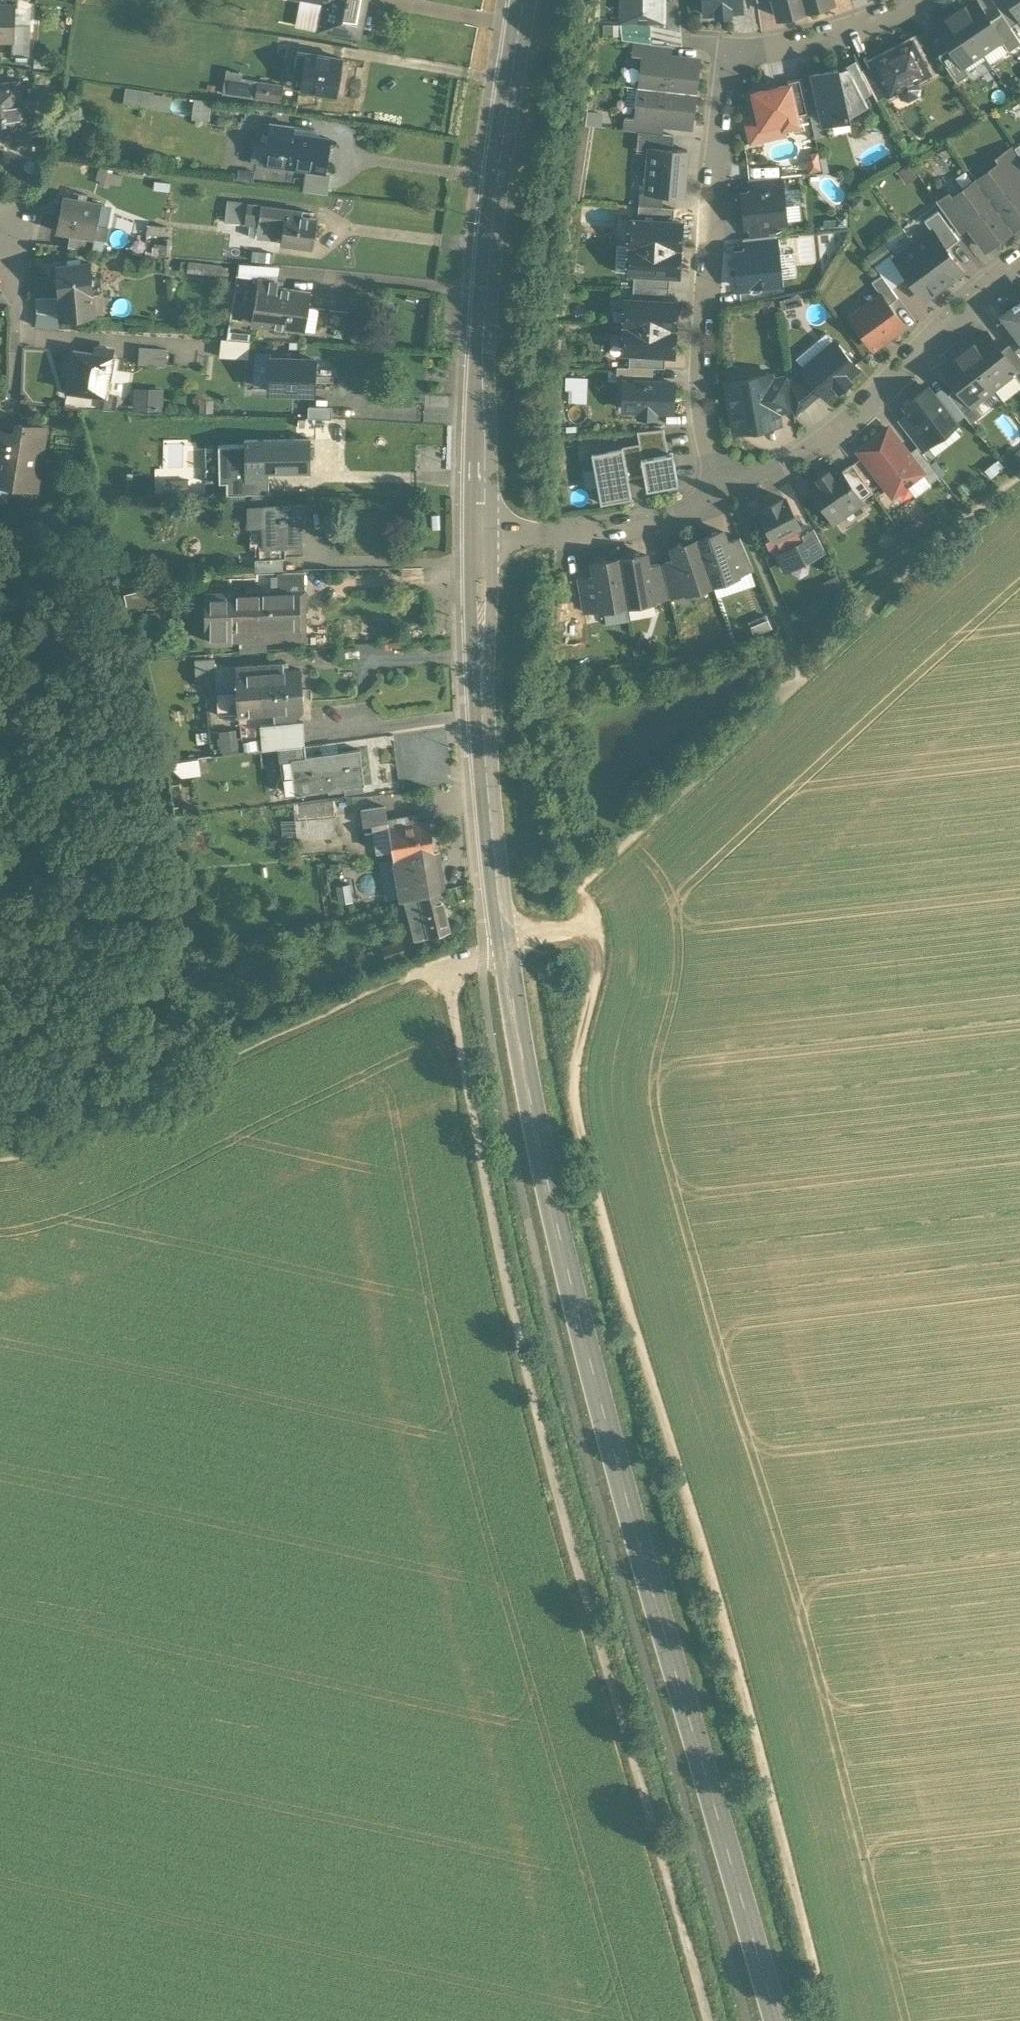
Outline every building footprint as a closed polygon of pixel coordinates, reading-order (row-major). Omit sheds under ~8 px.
[(324,5),(319,31),(353,37),(359,32),(364,8),(359,8),(360,0),(320,0),(324,5)] [(476,9),(491,11),(493,0),(478,0),(476,9)] [(622,21),(650,21),(662,21),(662,0),(622,0),(622,21)] [(703,14),(715,13),(715,16),(730,15),(730,11),(741,10),(740,0),(702,0),(703,14)] [(777,17),(804,10),(802,0),(773,0),(777,17)] [(804,10),(831,2),(831,0),(802,0),(804,10)] [(974,0),(972,0),(954,12),(981,53),(1000,40),(1001,40),(989,22),(974,0)] [(1006,0),(992,0),(1001,14),(1010,27),(1019,20),(1006,0)] [(1019,20),(1019,21),(1019,0),(1006,0),(1019,20)] [(0,1),(0,34),(13,35),(13,34),(14,19),(14,1),(0,1)] [(981,53),(954,12),(935,25),(950,47),(962,66),(963,65),(981,53)] [(1001,14),(989,22),(1001,40),(1000,40),(1008,52),(1019,44),(1019,43),(1010,27),(1001,14)] [(29,20),(14,19),(13,34),(29,35),(29,20)] [(650,21),(622,21),(619,21),(621,39),(634,41),(650,43),(650,21)] [(0,34),(0,48),(12,49),(13,35),(0,34)] [(29,35),(13,34),(13,35),(12,49),(28,49),(29,35)] [(650,43),(634,41),(632,55),(642,56),(642,55),(668,58),(670,46),(650,44),(650,43)] [(911,42),(872,62),(873,64),(888,94),(897,89),(914,81),(928,74),(911,42)] [(962,66),(950,47),(938,55),(956,83),(968,74),(963,65),(962,66)] [(305,54),(301,74),(312,76),(310,90),(338,95),(344,61),(305,54)] [(668,58),(642,55),(642,56),(639,87),(694,93),(698,61),(668,58)] [(861,70),(856,61),(844,67),(845,70),(846,70),(860,97),(871,92),(861,70)] [(888,94),(873,64),(861,70),(871,92),(876,100),(888,94)] [(836,68),(813,74),(824,122),(847,117),(837,72),(836,68)] [(246,73),(229,70),(226,90),(287,101),(290,87),(245,80),(246,73)] [(860,97),(846,70),(845,70),(837,72),(847,115),(864,106),(863,103),(863,102),(860,97)] [(0,82),(0,131),(18,130),(17,124),(16,111),(20,111),(17,76),(3,77),(3,82),(0,82)] [(801,78),(786,81),(787,85),(788,85),(795,116),(809,113),(801,78)] [(914,81),(897,89),(901,97),(907,99),(916,94),(918,88),(914,81)] [(787,85),(774,88),(775,90),(767,92),(767,90),(752,93),(757,113),(760,126),(781,122),(782,127),(784,127),(797,124),(795,116),(788,85),(787,85)] [(694,93),(639,87),(635,118),(635,119),(661,122),(691,125),(694,93)] [(155,89),(155,102),(172,103),(172,90),(155,89)] [(35,109),(20,111),(16,111),(17,124),(37,122),(35,109)] [(781,122),(760,126),(757,113),(743,116),(750,143),(785,135),(784,127),(782,127),(781,122)] [(661,122),(635,119),(635,118),(625,117),(624,129),(637,131),(660,134),(661,122)] [(330,139),(292,132),(293,126),(270,122),(264,162),(306,169),(324,172),(330,139)] [(660,134),(637,131),(636,152),(648,153),(649,147),(672,149),(673,135),(660,134)] [(672,149),(649,147),(648,153),(645,191),(645,193),(662,195),(682,197),(686,150),(672,149)] [(1013,147),(997,158),(1000,162),(1001,162),(1019,187),(1019,186),(1019,158),(1014,148),(1013,147)] [(1001,162),(1000,162),(975,180),(1011,230),(1019,223),(1019,187),(1001,162)] [(324,172),(306,169),(303,190),(326,193),(330,173),(324,172)] [(780,177),(748,180),(749,193),(781,190),(780,177)] [(950,198),(949,199),(967,225),(985,248),(1011,230),(975,180),(950,198)] [(781,190),(749,193),(741,193),(745,226),(749,226),(772,224),(784,222),(781,190)] [(100,199),(63,191),(56,225),(70,228),(93,232),(104,235),(107,221),(96,219),(100,199)] [(662,195),(645,193),(645,191),(639,191),(638,205),(661,207),(662,195)] [(967,225),(949,199),(950,198),(947,195),(936,202),(958,232),(967,225)] [(258,221),(260,204),(239,201),(238,209),(230,207),(228,220),(260,225),(260,221),(258,221)] [(309,212),(260,204),(258,221),(260,221),(283,225),(281,239),(281,242),(312,247),(316,217),(308,216),(309,212)] [(661,207),(638,205),(637,220),(672,222),(673,208),(661,207)] [(958,239),(937,211),(924,221),(932,232),(932,231),(945,249),(958,239)] [(637,220),(629,219),(628,245),(628,246),(679,249),(680,223),(672,222),(637,220)] [(165,222),(147,221),(146,237),(153,237),(154,229),(164,230),(165,222)] [(283,225),(260,221),(260,225),(258,235),(281,239),(283,225)] [(772,224),(749,226),(750,238),(773,235),(772,224)] [(93,232),(70,228),(67,242),(91,244),(93,232)] [(945,249),(932,231),(932,232),(913,245),(943,285),(961,271),(945,249)] [(750,238),(743,239),(745,252),(776,249),(775,235),(773,235),(750,238)] [(628,245),(616,244),(614,271),(626,272),(628,246),(628,245)] [(943,285),(913,245),(892,260),(905,277),(922,300),(943,285)] [(679,249),(628,246),(626,272),(669,274),(677,275),(679,249)] [(745,252),(735,253),(738,288),(780,283),(776,249),(745,252)] [(881,275),(890,288),(905,277),(892,260),(888,254),(873,265),(881,275)] [(89,258),(56,261),(58,292),(92,289),(89,258)] [(237,261),(235,273),(257,277),(284,281),(286,266),(237,261)] [(669,274),(634,272),(633,286),(668,288),(669,274)] [(229,318),(250,321),(257,277),(235,273),(229,318)] [(890,288),(881,275),(871,282),(880,295),(887,305),(897,298),(890,288)] [(284,281),(257,277),(250,321),(305,330),(308,305),(310,291),(283,287),(284,281)] [(668,288),(633,286),(632,300),(668,302),(668,288)] [(92,289),(58,292),(58,295),(60,313),(63,313),(94,311),(92,289)] [(64,325),(63,313),(60,313),(58,295),(37,297),(39,321),(56,325),(64,325)] [(880,295),(850,317),(872,347),(902,325),(887,305),(880,295)] [(632,300),(624,299),(623,325),(674,329),(676,302),(668,302),(632,300)] [(1002,315),(1005,318),(1019,337),(1019,338),(1019,301),(1002,315)] [(319,307),(308,305),(305,330),(315,331),(319,307)] [(1019,337),(1005,318),(996,325),(1010,344),(1019,337)] [(674,329),(623,325),(621,351),(629,352),(664,354),(672,354),(674,329)] [(1000,351),(986,332),(963,349),(993,387),(1011,373),(1015,370),(1000,351)] [(219,357),(248,359),(250,341),(221,338),(219,357)] [(834,341),(801,368),(821,392),(825,396),(834,387),(837,390),(850,379),(848,376),(857,368),(834,341)] [(1010,344),(1000,351),(1015,370),(1011,373),(1019,382),(1019,381),(1019,358),(1010,344)] [(113,354),(72,346),(65,387),(105,394),(113,354)] [(166,348),(138,346),(137,361),(164,363),(166,348)] [(963,349),(941,366),(957,387),(970,404),(973,403),(993,387),(963,349)] [(664,354),(629,352),(628,367),(653,368),(664,368),(664,354)] [(269,353),(267,394),(314,396),(316,356),(269,353)] [(652,382),(653,368),(616,367),(615,382),(652,382)] [(801,368),(787,380),(792,409),(793,416),(821,392),(801,368)] [(750,378),(746,382),(732,385),(728,390),(735,430),(748,428),(749,430),(753,433),(761,432),(764,428),(763,426),(777,423),(775,412),(770,379),(769,374),(750,378)] [(787,376),(770,379),(775,412),(792,409),(787,380),(787,376)] [(672,384),(624,382),(622,409),(639,410),(639,416),(655,416),(655,411),(671,411),(672,384)] [(163,387),(134,386),(133,408),(162,409),(163,387)] [(955,424),(927,387),(903,405),(909,413),(930,441),(931,442),(955,424)] [(970,404),(957,387),(947,394),(969,423),(981,414),(973,403),(970,404)] [(115,408),(117,396),(105,394),(103,408),(115,408)] [(213,400),(198,399),(197,412),(213,413),(213,400)] [(332,408),(308,408),(307,420),(332,421),(332,408)] [(930,441),(909,413),(898,422),(917,447),(919,449),(930,441)] [(0,429),(0,480),(12,482),(13,478),(35,481),(43,426),(17,422),(15,431),(0,429)] [(887,428),(857,451),(890,493),(891,492),(892,492),(897,493),(904,487),(904,483),(905,482),(920,470),(908,454),(887,428)] [(663,429),(636,431),(638,443),(639,443),(642,458),(668,453),(663,429)] [(218,446),(218,480),(219,482),(225,482),(226,494),(227,494),(265,494),(268,494),(268,473),(309,473),(309,441),(244,441),(244,446),(218,446)] [(638,443),(590,452),(599,503),(631,497),(626,473),(642,470),(640,458),(642,458),(639,443),(638,443)] [(919,449),(917,447),(908,454),(920,470),(929,483),(939,475),(919,449)] [(642,458),(640,458),(642,470),(646,490),(677,484),(672,453),(668,453),(642,458)] [(852,464),(840,471),(860,500),(872,492),(852,464)] [(840,471),(837,467),(828,472),(827,471),(816,479),(817,480),(809,486),(832,520),(860,501),(860,500),(840,471)] [(246,505),(265,505),(265,494),(227,494),(227,506),(246,505)] [(784,498),(759,511),(772,538),(775,537),(797,525),(798,525),(784,498)] [(265,505),(246,505),(247,525),(261,526),(262,548),(283,547),(301,546),(301,524),(304,524),(304,503),(265,505)] [(801,534),(797,525),(775,537),(781,550),(801,540),(804,538),(801,534)] [(823,550),(812,528),(801,534),(804,538),(801,540),(810,557),(823,550)] [(716,531),(710,533),(710,535),(696,540),(711,584),(737,576),(726,542),(722,531),(717,533),(716,531)] [(753,570),(739,537),(726,542),(737,576),(753,570)] [(696,540),(683,544),(681,543),(676,545),(675,547),(671,548),(674,559),(685,593),(711,584),(696,540)] [(781,550),(776,553),(785,570),(810,557),(801,540),(781,550)] [(282,558),(284,558),(283,547),(262,548),(259,548),(260,558),(282,558)] [(645,555),(641,555),(639,554),(634,555),(633,557),(619,559),(626,605),(653,601),(647,566),(645,555)] [(280,571),(283,571),(282,558),(260,558),(256,558),(256,572),(280,571)] [(619,559),(605,562),(603,560),(597,561),(597,563),(592,564),(594,575),(600,610),(626,605),(619,559)] [(674,559),(661,563),(670,598),(685,593),(674,559)] [(661,563),(647,566),(653,601),(670,598),(661,563)] [(138,564),(123,564),(124,575),(139,574),(138,564)] [(283,571),(280,571),(280,591),(303,591),(303,571),(283,571)] [(594,575),(578,578),(584,613),(600,610),(594,575)] [(720,593),(741,586),(738,577),(717,584),(720,593)] [(151,586),(124,591),(127,608),(153,604),(151,586)] [(230,591),(206,591),(207,638),(230,639),(230,591)] [(280,591),(230,591),(230,639),(239,638),(265,637),(286,636),(286,627),(298,626),(298,623),(303,622),(303,591),(280,591)] [(265,637),(239,638),(239,650),(265,649),(265,637)] [(282,662),(271,663),(272,669),(261,670),(261,678),(262,690),(301,688),(300,668),(283,669),(282,662)] [(218,666),(219,680),(235,679),(261,678),(261,670),(272,669),(271,663),(218,666)] [(261,678),(235,679),(236,691),(262,690),(261,678)] [(219,692),(236,691),(235,679),(219,680),(219,692)] [(301,688),(262,690),(262,701),(263,710),(273,709),(274,717),(285,716),(284,709),(302,708),(301,688)] [(262,690),(236,691),(236,702),(242,702),(243,708),(249,707),(249,702),(262,701),(262,690)] [(228,702),(229,712),(263,710),(262,701),(249,702),(249,707),(243,708),(242,702),(236,702),(236,691),(219,692),(220,702),(228,702)] [(229,712),(228,702),(220,702),(219,702),(220,713),(229,713),(229,712)] [(278,719),(279,730),(304,727),(303,716),(278,719)] [(258,722),(260,732),(279,730),(278,719),(258,722)] [(279,730),(260,732),(261,748),(269,747),(306,743),(304,727),(279,730)] [(290,757),(307,755),(306,743),(269,747),(270,761),(290,759),(290,757)] [(307,755),(290,757),(290,759),(294,792),(341,787),(363,784),(359,748),(307,755)] [(201,755),(177,758),(179,775),(203,772),(201,755)] [(396,782),(372,785),(373,795),(397,792),(396,782)] [(332,800),(295,804),(299,842),(337,838),(332,800)] [(385,806),(360,810),(363,826),(387,822),(387,818),(385,806)] [(411,814),(387,818),(387,822),(388,827),(412,823),(411,814)] [(412,823),(388,827),(400,903),(403,902),(441,891),(429,820),(412,823)] [(441,891),(403,902),(414,942),(415,945),(435,939),(451,935),(441,891)]
